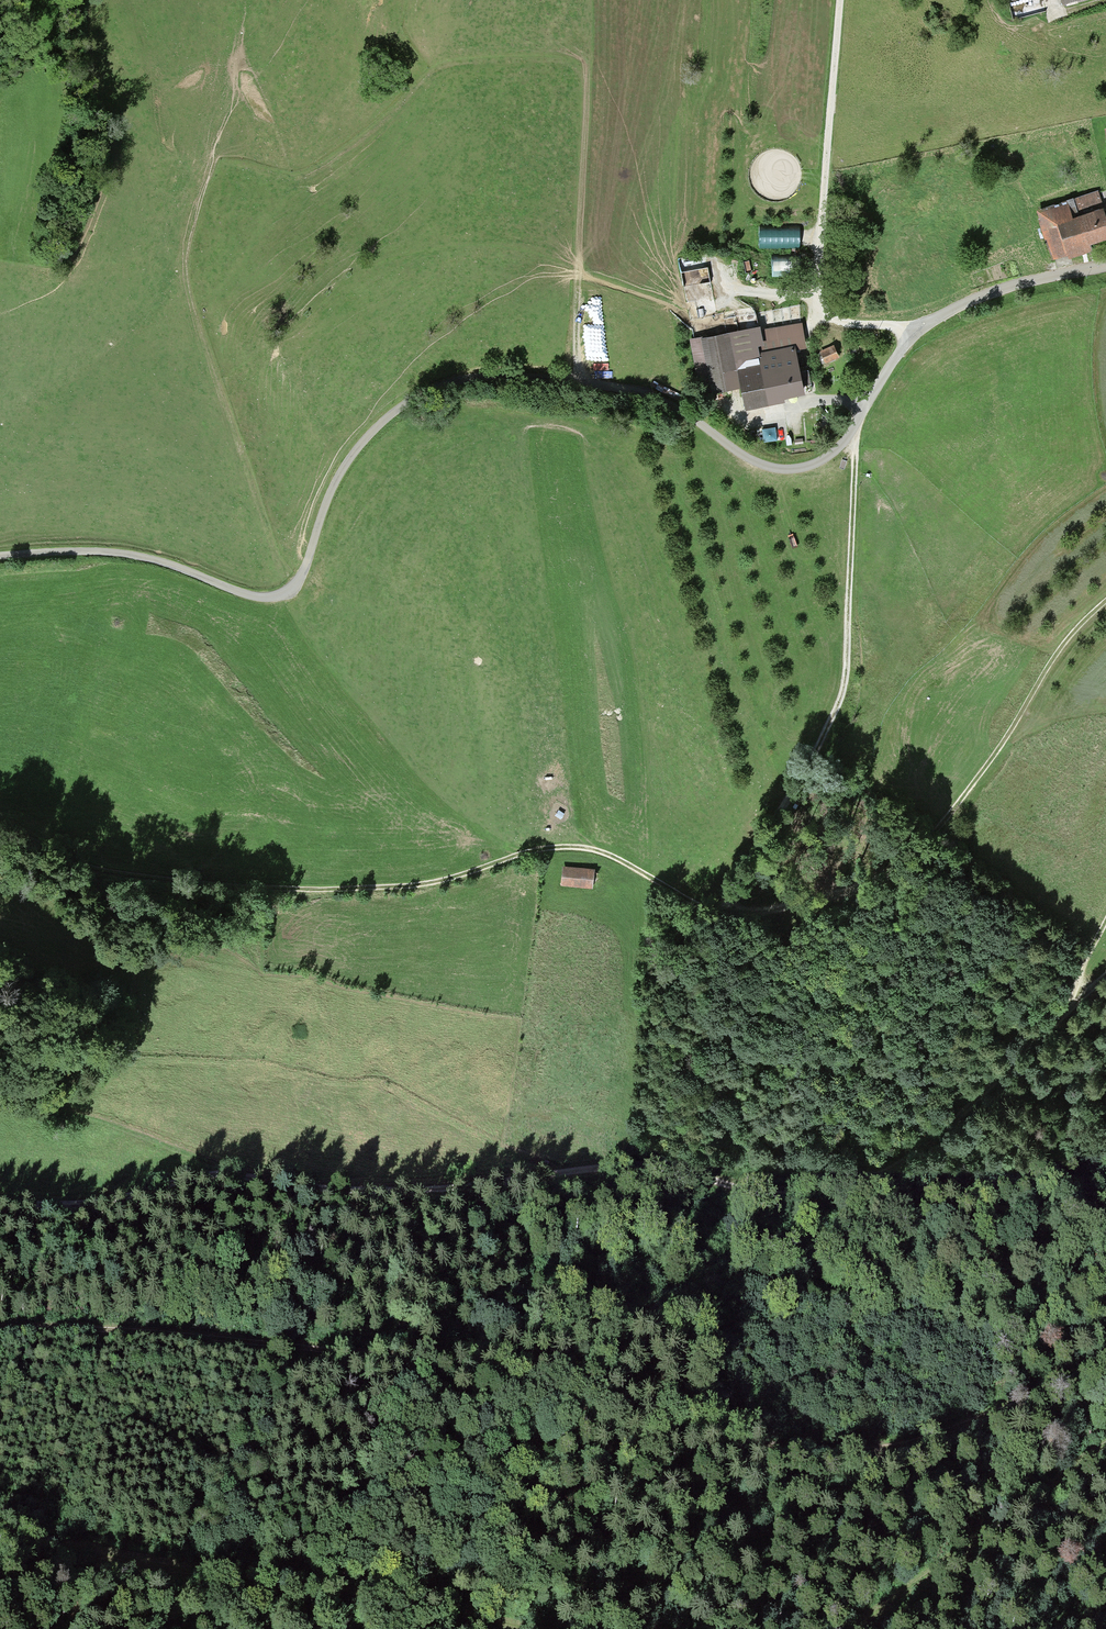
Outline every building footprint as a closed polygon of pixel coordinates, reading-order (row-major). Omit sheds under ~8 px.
[(1054,260),(1067,256),(1068,261),(1092,253),(1090,247),(1105,241),(1105,215),(1099,192),(1036,211),(1045,241),(1048,240),(1054,260)] [(798,229),(761,230),(761,248),(798,247),(798,229)] [(686,286),(713,281),(707,252),(680,258),(686,286)] [(795,259),(773,260),(773,277),(796,276),(795,259)] [(760,326),(695,339),(707,394),(739,387),(743,405),(803,393),(793,347),(808,344),(803,323),(766,331),(767,336),(762,337),(760,326)] [(832,346),(820,352),(824,362),(836,356),(832,346)] [(561,867),(560,884),(589,886),(590,869),(561,867)]
